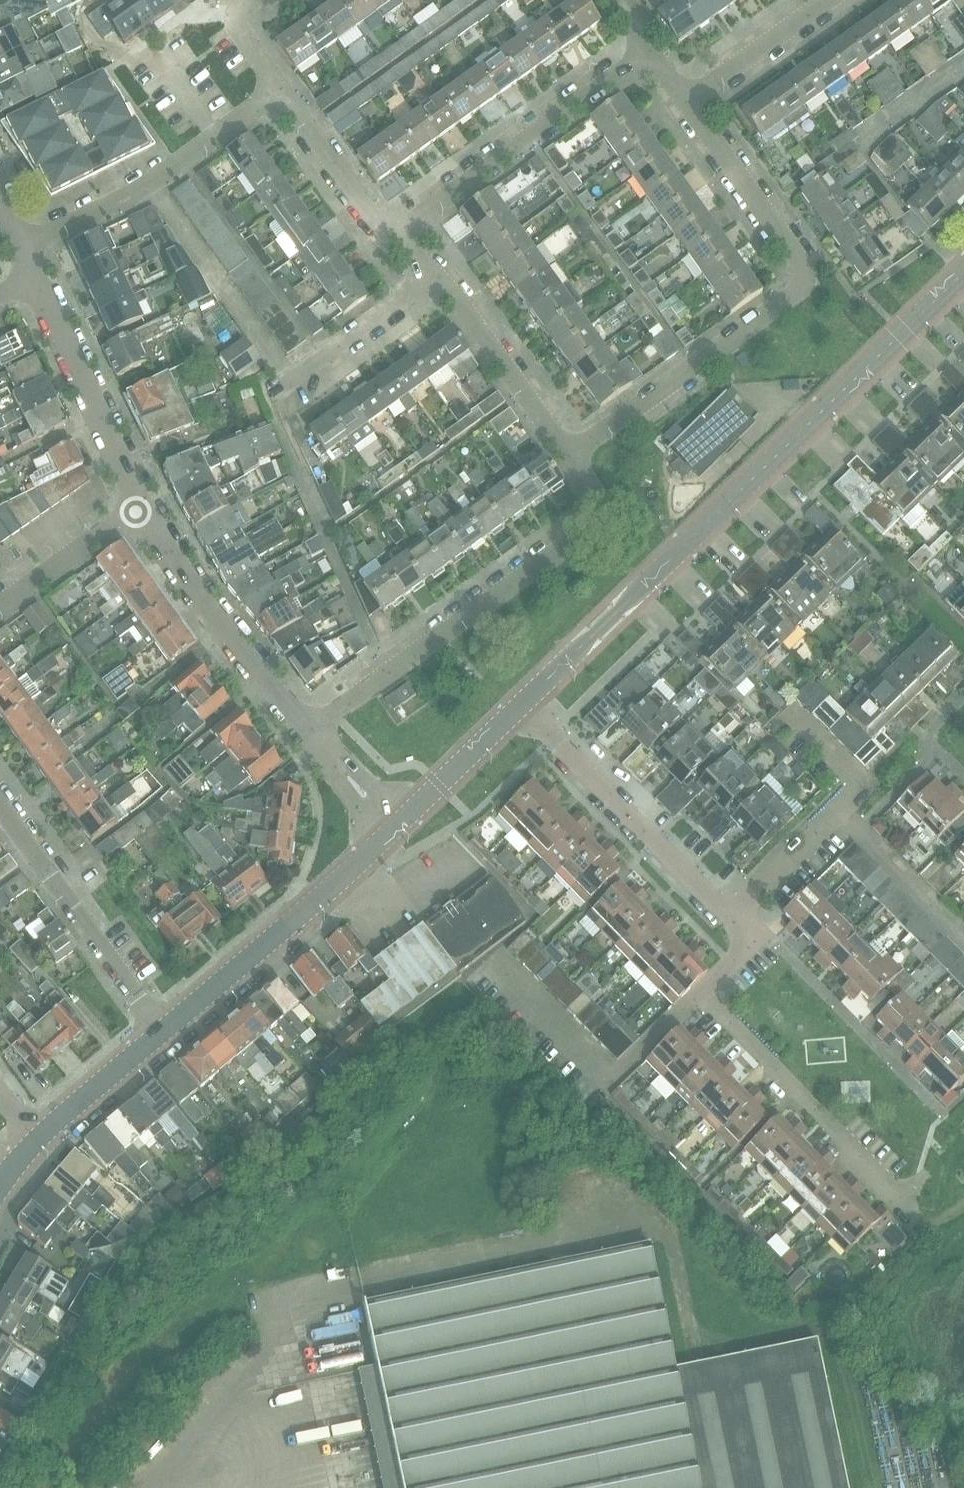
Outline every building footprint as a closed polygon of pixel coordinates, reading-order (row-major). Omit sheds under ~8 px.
[(27,21),(49,10),(51,15),(71,6),(69,0),(46,0),(44,1),(43,0),(19,0),(0,9),(0,34),(27,21)] [(88,18),(104,39),(115,31),(124,44),(148,27),(129,0),(120,0),(103,12),(101,9),(88,18)] [(148,27),(173,9),(166,0),(129,0),(148,27)] [(318,14),(337,41),(357,27),(338,0),(337,0),(318,14)] [(357,27),(378,12),(369,0),(338,0),(357,27)] [(378,12),(382,18),(392,11),(388,5),(394,0),(369,0),(378,12)] [(460,0),(455,0),(439,12),(446,23),(466,8),(460,0)] [(466,8),(478,0),(460,0),(466,8)] [(498,10),(491,0),(471,15),(478,24),(498,10)] [(491,0),(498,10),(511,0),(491,0)] [(559,11),(579,38),(600,23),(584,0),(574,0),(559,11)] [(698,29),(677,0),(657,14),(678,43),(698,29)] [(677,0),(698,29),(717,15),(707,0),(677,0)] [(717,15),(737,1),(736,0),(707,0),(717,15)] [(891,5),(910,32),(931,17),(919,0),(898,0),(891,5)] [(931,17),(952,2),(951,0),(919,0),(931,17)] [(871,19),(869,20),(888,47),(910,32),(891,5),(871,19)] [(559,11),(540,25),(559,52),(579,38),(559,11)] [(446,23),(439,12),(428,20),(426,15),(416,22),(419,26),(426,37),(446,23)] [(318,14),(297,28),(324,65),(333,60),(325,49),(337,41),(318,14)] [(478,24),(471,15),(451,29),(458,38),(478,24)] [(963,17),(952,25),(963,40),(963,18),(963,17)] [(868,22),(848,36),(867,63),(888,47),(869,20),(867,21),(868,22)] [(38,41),(27,21),(0,34),(0,61),(38,41)] [(540,25),(519,39),(539,66),(559,52),(540,25)] [(426,37),(419,26),(399,41),(406,51),(426,37)] [(317,56),(297,28),(277,43),(296,70),(317,56)] [(458,38),(451,29),(431,43),(438,53),(458,38)] [(828,49),(827,50),(846,78),(867,63),(848,36),(829,49),(828,49)] [(519,39),(499,54),(519,81),(539,66),(519,39)] [(931,39),(920,47),(937,70),(947,63),(931,39)] [(0,61),(0,90),(50,66),(50,65),(42,50),(38,41),(0,61)] [(406,51),(399,41),(379,55),(387,65),(406,51)] [(438,53),(431,43),(411,57),(418,67),(438,53)] [(937,70),(920,47),(910,54),(927,77),(937,70)] [(491,60),(479,68),(498,95),(519,81),(499,54),(496,49),(488,55),(491,60)] [(825,52),(806,66),(825,92),(846,78),(827,50),(825,52)] [(387,65),(379,55),(358,71),(366,80),(387,65)] [(418,67),(411,57),(391,72),(398,81),(418,67)] [(0,90),(0,114),(1,116),(34,99),(36,103),(62,90),(50,66),(0,90)] [(786,79),(785,80),(804,107),(825,92),(806,66),(786,80),(786,79)] [(479,68),(459,82),(479,109),(498,95),(479,68)] [(888,69),(877,77),(894,101),(905,93),(888,69)] [(366,80),(358,71),(339,85),(345,95),(366,80)] [(398,81),(391,72),(370,87),(377,96),(398,81)] [(115,99),(103,74),(54,98),(68,124),(71,123),(84,148),(87,147),(100,172),(148,148),(135,121),(132,123),(119,97),(115,99)] [(894,101),(877,77),(867,84),(884,108),(894,101)] [(329,84),(332,90),(316,102),(322,111),(345,95),(339,85),(335,80),(329,84)] [(783,82),(763,96),(790,133),(811,117),(804,107),(785,80),(783,82)] [(459,82),(439,97),(459,124),(479,109),(459,82)] [(377,96),(370,87),(350,101),(357,110),(377,96)] [(590,119),(604,139),(636,116),(622,96),(590,119)] [(790,133),(763,96),(744,110),(743,110),(742,111),(766,145),(771,146),(790,133)] [(439,97),(420,110),(440,137),(459,124),(439,97)] [(68,124),(54,98),(6,122),(19,148),(23,147),(36,172),(39,171),(84,148),(71,123),(68,124)] [(836,107),(851,129),(852,130),(863,123),(851,107),(846,100),(836,107)] [(357,110),(350,101),(327,118),(334,127),(357,110)] [(934,105),(925,114),(946,134),(955,125),(934,105)] [(420,110),(399,125),(419,153),(440,137),(420,110)] [(946,134),(925,114),(916,123),(937,143),(946,134)] [(604,139),(618,158),(650,135),(636,116),(604,139)] [(399,125),(379,140),(399,167),(419,153),(399,125)] [(852,130),(851,129),(830,144),(837,153),(851,143),(858,138),(852,130)] [(618,158),(632,178),(664,155),(650,135),(618,158)] [(891,135),(882,145),(904,166),(913,157),(891,135)] [(963,152),(963,153),(963,136),(963,135),(954,143),(963,152)] [(227,153),(242,174),(265,157),(250,136),(227,153)] [(399,167),(379,140),(357,155),(377,183),(399,167)] [(859,153),(851,143),(837,153),(828,160),(835,170),(841,165),(859,153)] [(544,152),(556,168),(558,172),(567,165),(553,145),(544,152)] [(904,166),(882,145),(873,153),(895,175),(904,166)] [(87,147),(84,148),(39,171),(52,196),(100,172),(87,147)] [(944,170),(963,190),(963,153),(963,152),(944,170)] [(859,153),(841,165),(849,176),(866,163),(859,153)] [(632,178),(646,197),(678,174),(664,155),(632,178)] [(242,174),(256,194),(280,177),(265,157),(242,174)] [(537,157),(528,163),(537,176),(546,169),(537,157)] [(822,178),(810,161),(800,168),(805,176),(796,182),(803,192),(822,178)] [(197,175),(208,191),(219,184),(207,168),(197,175)] [(926,188),(948,212),(963,196),(963,190),(944,170),(926,188)] [(573,172),(563,179),(572,191),(582,184),(573,172)] [(646,197),(660,217),(692,194),(678,174),(646,197)] [(822,178),(803,192),(801,193),(802,195),(817,215),(843,196),(828,174),(822,178)] [(864,180),(880,202),(889,195),(874,174),(864,180)] [(542,183),(551,196),(561,188),(552,176),(542,183)] [(256,194),(270,214),(294,197),(280,177),(256,194)] [(171,194),(178,204),(198,190),(191,180),(171,194)] [(911,211),(929,230),(930,230),(931,229),(948,212),(926,188),(907,207),(911,211)] [(178,204),(185,214),(205,200),(198,190),(178,204)] [(459,213),(474,232),(506,209),(491,190),(459,213)] [(577,198),(586,210),(595,204),(586,192),(577,198)] [(660,217),(674,236),(706,213),(692,194),(660,217)] [(556,202),(565,215),(575,208),(566,195),(556,202)] [(880,202),(895,223),(904,216),(889,195),(880,202)] [(226,196),(216,203),(225,216),(236,208),(226,196)] [(830,234),(832,236),(858,217),(843,196),(817,215),(831,234),(830,234)] [(277,240),(285,235),(309,218),(294,197),(270,214),(276,221),(270,225),(269,230),(277,240)] [(212,210),(205,200),(185,214),(192,224),(212,210)] [(167,226),(154,206),(128,218),(139,240),(151,235),(164,229),(164,228),(167,226)] [(246,223),(236,208),(225,216),(235,230),(246,223)] [(474,232),(487,251),(519,229),(506,209),(474,232)] [(219,220),(212,210),(192,224),(200,234),(219,220)] [(591,218),(600,230),(610,224),(601,211),(591,218)] [(904,216),(895,223),(902,233),(908,229),(919,240),(929,230),(911,211),(904,216)] [(674,236),(688,256),(720,233),(706,213),(674,236)] [(580,215),(570,222),(579,234),(589,227),(580,215)] [(833,237),(847,257),(873,238),(858,217),(832,236),(833,237)] [(285,235),(300,255),(323,238),(309,218),(285,235)] [(200,234),(207,243),(226,229),(219,220),(200,234)] [(168,226),(167,226),(164,228),(164,229),(151,235),(161,256),(180,247),(175,237),(168,226)] [(207,243),(214,253),(233,239),(226,229),(207,243)] [(487,251),(501,271),(533,248),(519,229),(487,251)] [(69,246),(79,269),(112,254),(101,231),(69,246)] [(605,237),(614,250),(624,244),(615,231),(605,237)] [(688,256),(702,275),(734,252),(720,233),(688,256)] [(585,241),(599,261),(608,254),(594,235),(585,241)] [(263,250),(253,236),(245,242),(255,256),(263,250)] [(300,255),(314,275),(338,258),(323,238),(300,255)] [(873,238),(847,257),(861,277),(862,279),(889,260),(873,238)] [(214,253),(221,263),(240,249),(233,239),(214,253)] [(181,247),(180,247),(161,256),(171,279),(176,277),(175,276),(193,268),(189,259),(181,247)] [(501,271),(515,291),(547,268),(533,248),(501,271)] [(221,263),(228,273),(248,259),(240,249),(221,263)] [(273,264),(263,250),(255,256),(265,270),(273,264)] [(619,257),(628,269),(638,263),(629,250),(619,257)] [(702,275),(716,295),(748,271),(734,252),(702,275)] [(79,269),(89,290),(122,275),(112,254),(79,269)] [(608,254),(599,261),(607,273),(617,266),(608,254)] [(314,275),(329,295),(352,278),(338,258),(314,275)] [(228,273),(235,283),(255,269),(248,259),(228,273)] [(195,267),(193,268),(175,276),(176,277),(189,306),(211,295),(201,275),(195,267)] [(515,291),(530,311),(562,288),(547,268),(515,291)] [(235,283),(242,293),(262,279),(255,269),(235,283)] [(642,270),(633,276),(642,288),(651,282),(642,270)] [(748,271),(716,295),(730,315),(762,292),(748,271)] [(622,273),(613,280),(620,290),(630,284),(622,273)] [(89,290),(99,311),(132,296),(122,275),(89,290)] [(292,290),(282,276),(274,282),(284,296),(292,290)] [(352,278),(329,295),(323,299),(329,308),(335,304),(343,315),(367,298),(352,278)] [(242,293),(251,304),(270,290),(262,279),(242,293)] [(530,311),(543,330),(576,307),(562,288),(530,311)] [(665,302),(657,289),(647,296),(656,309),(665,302)] [(251,304),(258,314),(277,300),(270,290),(251,304)] [(301,304),(292,290),(284,296),(293,310),(301,304)] [(132,296),(99,311),(110,334),(142,319),(136,306),(145,302),(140,292),(132,296)] [(627,299),(635,312),(645,305),(636,293),(627,299)] [(258,314),(265,324),(284,310),(277,300),(258,314)] [(543,330),(557,349),(589,326),(576,307),(543,330)] [(298,316),(301,320),(313,337),(323,329),(309,309),(298,316)] [(679,321),(671,309),(661,316),(670,327),(679,321)] [(265,324),(272,334),(292,320),(284,310),(265,324)] [(659,324),(651,313),(641,320),(649,331),(659,324)] [(136,332),(121,339),(103,347),(117,377),(147,362),(139,347),(175,329),(168,315),(136,331),(136,332)] [(10,337),(0,317),(0,342),(10,337)] [(272,334),(280,345),(299,331),(292,320),(272,334)] [(557,349),(572,369),(604,346),(589,326),(557,349)] [(452,328),(432,342),(455,375),(454,376),(459,382),(478,367),(472,358),(473,358),(452,328)] [(685,329),(675,335),(684,348),(694,341),(685,329)] [(299,331),(280,345),(287,355),(307,341),(299,331)] [(2,369),(32,355),(30,352),(32,349),(30,344),(26,343),(21,332),(10,337),(0,342),(0,365),(2,369)] [(663,332),(650,341),(665,362),(678,353),(663,332)] [(221,357),(237,378),(260,362),(245,340),(221,357)] [(432,342),(412,357),(429,380),(427,381),(434,390),(454,376),(455,375),(432,342)] [(572,369),(586,388),(618,366),(604,346),(572,369)] [(412,357),(392,371),(408,394),(427,381),(429,380),(412,357)] [(11,397),(12,396),(45,379),(35,359),(5,373),(12,386),(7,388),(11,397)] [(192,403),(216,395),(209,380),(197,384),(187,364),(126,394),(151,444),(178,434),(183,447),(210,437),(204,423),(200,424),(192,403)] [(954,404),(963,414),(963,379),(950,365),(940,375),(955,390),(954,390),(961,397),(954,404)] [(618,366),(586,388),(600,408),(632,386),(618,366)] [(392,371),(371,386),(388,409),(399,401),(408,413),(417,407),(408,395),(408,394),(392,371)] [(2,416),(2,415),(0,416),(0,430),(17,421),(23,418),(56,401),(45,379),(12,396),(19,409),(13,412),(12,411),(2,416)] [(371,386),(351,400),(368,424),(388,409),(371,386)] [(916,399),(938,422),(933,426),(940,433),(949,424),(956,431),(951,436),(963,448),(963,414),(954,404),(947,411),(940,404),(939,405),(925,390),(916,399)] [(667,451),(669,450),(672,447),(697,476),(726,451),(724,448),(731,441),(733,443),(751,423),(723,397),(727,393),(726,392),(667,450),(667,451)] [(498,393),(497,393),(479,406),(486,416),(505,403),(498,393)] [(920,438),(951,469),(963,456),(963,448),(951,436),(956,431),(949,424),(940,433),(933,426),(938,422),(916,399),(906,409),(920,423),(920,424),(927,431),(920,438)] [(351,400),(331,414),(348,438),(347,439),(354,448),(374,434),(368,424),(351,400)] [(56,401),(23,418),(30,431),(18,437),(17,435),(12,437),(15,443),(17,449),(22,447),(64,426),(60,418),(63,416),(56,401)] [(486,416),(479,406),(476,408),(478,410),(461,423),(467,431),(486,416)] [(510,409),(491,422),(500,435),(519,421),(510,409)] [(348,438),(331,414),(310,430),(327,453),(347,439),(348,438)] [(467,431),(461,423),(445,434),(451,442),(467,431)] [(891,424),(881,433),(903,455),(898,460),(905,467),(915,458),(922,465),(917,469),(934,486),(951,469),(920,438),(913,445),(906,438),(905,438),(891,424)] [(269,426),(245,434),(257,465),(280,455),(269,426)] [(893,465),(885,471),(916,503),(934,486),(917,469),(922,465),(915,458),(905,467),(898,460),(903,455),(881,433),(872,442),(886,457),(893,465)] [(257,465),(245,434),(214,446),(221,466),(238,460),(244,476),(258,468),(257,465)] [(57,479),(83,466),(78,456),(81,455),(75,441),(33,461),(39,473),(29,478),(34,490),(35,489),(47,484),(57,479)] [(6,466),(1,457),(8,454),(8,453),(2,442),(0,443),(0,469),(6,466)] [(432,443),(419,452),(425,460),(438,451),(432,443)] [(163,471),(172,489),(208,471),(199,452),(166,463),(163,471)] [(425,460),(419,452),(399,466),(405,474),(425,460)] [(489,462),(497,473),(506,467),(498,456),(489,462)] [(543,456),(524,469),(544,496),(561,484),(563,483),(543,456)] [(871,472),(857,457),(847,467),(850,470),(869,489),(864,493),(871,500),(881,491),(887,498),(882,503),(899,520),(910,531),(927,513),(916,503),(885,471),(878,478),(871,471),(871,472)] [(12,478),(6,466),(0,469),(0,485),(12,478)] [(90,482),(83,466),(57,479),(70,496),(90,482)] [(405,474),(399,466),(379,480),(385,489),(405,474)] [(524,469),(504,484),(524,511),(541,498),(542,499),(544,497),(544,496),(524,469)] [(469,476),(477,487),(486,481),(478,470),(469,476)] [(869,489),(850,470),(833,487),(882,537),(899,520),(882,503),(887,498),(881,491),(871,500),(864,493),(869,489)] [(172,489),(183,510),(218,490),(208,471),(172,489)] [(291,477),(282,480),(287,490),(296,487),(291,477)] [(61,502),(70,496),(57,479),(47,484),(61,502)] [(319,488),(335,524),(346,516),(331,483),(319,488)] [(47,484),(35,489),(50,510),(61,502),(47,484)] [(230,484),(218,490),(183,510),(190,524),(191,524),(194,529),(240,503),(250,497),(246,489),(236,495),(235,494),(230,484)] [(449,490),(465,512),(484,539),(502,527),(504,525),(485,498),(473,506),(458,484),(449,490)] [(504,484),(485,498),(504,525),(521,513),(522,513),(524,511),(504,484)] [(35,489),(34,490),(25,495),(40,516),(50,510),(35,489)] [(25,495),(14,500),(30,523),(40,516),(25,495)] [(434,495),(429,495),(424,498),(444,527),(464,554),(482,541),(485,540),(484,539),(465,512),(453,520),(438,499),(434,495)] [(14,500),(3,505),(21,530),(30,523),(14,500)] [(245,513),(240,503),(194,529),(198,535),(197,536),(204,548),(205,548),(240,528),(234,518),(245,513)] [(0,507),(0,522),(10,537),(21,530),(3,505),(0,507)] [(867,559),(814,505),(805,515),(819,530),(818,530),(825,537),(818,544),(850,575),(867,559)] [(418,513),(414,508),(406,514),(410,519),(422,536),(425,540),(445,568),(462,555),(462,556),(465,554),(464,554),(444,527),(433,534),(418,513)] [(245,538),(240,529),(240,528),(205,548),(213,563),(212,563),(215,568),(282,531),(276,520),(245,538)] [(0,522),(0,543),(1,544),(10,537),(0,522)] [(389,533),(397,544),(405,539),(397,528),(389,533)] [(804,545),(789,530),(780,539),(802,561),(797,567),(803,573),(813,564),(820,571),(815,576),(832,593),(838,587),(841,591),(850,593),(854,589),(852,580),(853,580),(849,576),(850,575),(818,544),(811,551),(804,544),(804,545)] [(287,540),(282,531),(215,568),(218,574),(219,574),(227,587),(261,568),(256,557),(287,540)] [(946,533),(928,550),(935,557),(952,540),(946,533)] [(412,550),(405,555),(425,582),(442,570),(445,568),(425,540),(422,536),(411,543),(411,547),(412,550)] [(802,561),(780,539),(770,549),(785,563),(784,564),(791,571),(784,578),(815,609),(832,593),(815,576),(820,571),(813,564),(803,573),(797,567),(802,561)] [(91,597),(99,591),(138,563),(124,544),(124,543),(124,542),(96,562),(106,575),(85,590),(91,597)] [(368,549),(376,560),(378,559),(386,553),(377,542),(368,549)] [(924,546),(921,549),(907,563),(918,574),(935,557),(928,550),(924,546)] [(405,555),(385,569),(405,596),(422,584),(425,582),(405,555)] [(236,600),(240,605),(309,566),(305,557),(280,571),(269,578),(263,567),(262,568),(227,587),(237,600),(236,600)] [(378,559),(376,560),(360,572),(359,575),(362,579),(354,585),(369,618),(381,609),(384,612),(385,611),(402,598),(403,599),(405,597),(405,596),(385,569),(378,559)] [(105,617),(126,602),(152,583),(138,563),(99,591),(108,604),(100,610),(105,617)] [(769,578),(755,563),(745,573),(768,595),(763,599),(770,606),(779,597),(786,604),(782,609),(798,625),(815,609),(784,578),(777,585),(770,578),(769,578)] [(245,610),(255,622),(290,603),(283,592),(294,586),(316,575),(311,565),(309,566),(240,605),(244,610),(245,610)] [(757,604),(750,611),(781,642),(798,625),(782,609),(786,604),(779,597),(770,606),(763,599),(768,595),(745,573),(736,582),(750,597),(757,604)] [(120,637),(128,631),(167,604),(152,583),(126,602),(135,615),(115,630),(120,637)] [(962,584),(945,601),(963,621),(963,586),(962,584)] [(721,597),(711,606),(733,628),(729,633),(735,640),(745,630),(752,638),(747,642),(764,659),(781,642),(750,611),(743,618),(736,611),(735,612),(721,597)] [(324,609),(269,639),(274,645),(273,645),(282,656),(282,655),(283,657),(301,648),(319,640),(311,627),(322,622),(323,623),(336,616),(342,629),(356,623),(345,598),(324,610),(324,609)] [(265,634),(269,639),(324,609),(319,600),(298,612),(292,602),(290,603),(255,622),(256,623),(255,624),(265,635),(265,634)] [(38,604),(23,615),(38,635),(53,625),(38,604)] [(135,658),(155,643),(155,642),(181,623),(167,604),(128,631),(138,644),(130,650),(135,658)] [(722,638),(715,645),(747,676),(764,659),(747,642),(752,638),(745,630),(735,640),(729,633),(733,628),(711,606),(702,616),(716,630),(715,631),(722,638)] [(155,642),(155,643),(171,663),(186,652),(186,651),(197,644),(196,643),(195,643),(181,623),(155,642)] [(914,648),(954,688),(963,679),(949,665),(957,657),(928,626),(925,629),(929,633),(914,648)] [(0,632),(0,643),(12,634),(7,627),(0,632)] [(367,648),(359,629),(342,636),(356,656),(367,648)] [(701,645),(686,631),(678,639),(689,651),(699,662),(729,693),(747,676),(715,645),(708,652),(701,645)] [(671,634),(662,643),(679,660),(689,651),(678,639),(677,640),(671,634)] [(16,682),(8,672),(15,666),(14,665),(28,655),(22,647),(1,662),(0,662),(0,694),(16,682)] [(307,657),(305,653),(292,663),(308,685),(314,681),(315,682),(321,677),(320,676),(334,666),(322,650),(321,647),(307,657)] [(894,661),(923,691),(930,683),(944,697),(954,688),(914,648),(900,661),(897,658),(894,661)] [(880,682),(919,722),(929,712),(915,698),(923,691),(894,661),(891,663),(895,667),(880,682)] [(4,721),(30,702),(22,691),(43,675),(49,670),(44,662),(16,682),(0,694),(0,716),(4,721)] [(161,710),(169,719),(212,684),(207,678),(209,676),(199,665),(172,687),(179,695),(161,710)] [(102,681),(117,701),(127,694),(126,692),(135,685),(122,666),(102,681)] [(584,720),(600,736),(619,718),(615,714),(622,707),(631,716),(638,709),(634,704),(650,688),(634,671),(584,720)] [(795,697),(804,706),(822,688),(813,680),(795,697)] [(859,694),(888,724),(896,717),(910,731),(919,722),(880,682),(866,695),(862,691),(859,694)] [(212,684),(169,719),(156,730),(164,739),(183,724),(192,735),(205,724),(202,721),(228,700),(218,687),(216,689),(212,684)] [(395,693),(403,705),(416,696),(415,695),(414,695),(407,686),(408,685),(408,684),(395,693)] [(37,697),(43,706),(57,695),(51,687),(37,697)] [(629,729),(636,736),(667,705),(650,688),(634,704),(638,709),(631,716),(622,707),(615,714),(619,718),(600,736),(601,737),(597,740),(607,750),(621,736),(622,736),(629,729)] [(804,706),(812,715),(830,697),(822,688),(804,706)] [(872,741),(854,758),(865,769),(881,752),(885,756),(895,746),(881,732),(888,724),(859,694),(857,697),(861,701),(847,714),(855,723),(864,732),(872,741)] [(812,715),(821,724),(839,706),(830,697),(812,715)] [(115,713),(123,722),(138,710),(130,701),(115,713)] [(4,721),(19,742),(45,723),(30,702),(4,721)] [(622,765),(631,775),(653,753),(658,758),(665,751),(656,742),(663,734),(668,739),(684,723),(667,705),(636,736),(643,743),(636,751),(622,765)] [(821,724),(829,732),(847,714),(839,706),(821,724)] [(66,707),(52,718),(58,726),(72,715),(66,707)] [(227,751),(251,730),(253,729),(238,711),(211,733),(217,741),(201,754),(210,765),(227,751)] [(829,732),(837,740),(855,723),(847,714),(829,732)] [(758,723),(763,728),(769,722),(764,717),(758,723)] [(19,742),(33,762),(59,742),(45,723),(19,742)] [(663,764),(670,771),(701,740),(684,723),(668,739),(663,734),(656,742),(665,751),(658,758),(653,753),(631,775),(640,784),(655,770),(655,771),(663,764)] [(837,740),(846,749),(864,732),(855,723),(837,740)] [(33,762),(48,781),(74,762),(65,750),(86,735),(80,727),(33,762)] [(215,772),(223,782),(265,746),(251,730),(227,751),(232,758),(215,772)] [(846,749),(854,758),(872,741),(864,732),(846,749)] [(655,800),(665,809),(717,757),(701,740),(670,771),(677,778),(669,785),(670,785),(655,800)] [(265,746),(223,782),(232,792),(249,778),(256,786),(271,773),(270,772),(281,763),(266,745),(265,746)] [(48,781),(62,801),(88,782),(81,772),(89,767),(87,764),(100,755),(95,747),(74,762),(48,781)] [(705,790),(712,796),(743,765),(726,748),(717,757),(665,809),(674,819),(697,796),(698,797),(705,790)] [(164,769),(180,789),(196,776),(179,756),(164,769)] [(698,825),(707,835),(730,813),(735,818),(741,811),(732,802),(739,795),(744,800),(760,783),(743,765),(712,796),(719,804),(712,811),(698,825)] [(62,801),(77,821),(103,802),(95,791),(116,775),(110,767),(88,782),(62,801)] [(927,774),(926,774),(893,806),(894,807),(899,801),(910,812),(908,815),(920,827),(957,791),(951,785),(944,792),(935,783),(934,784),(926,776),(927,774)] [(511,832),(514,829),(555,790),(549,784),(541,791),(532,782),(499,814),(500,815),(497,818),(511,832)] [(738,824),(745,831),(777,800),(760,783),(744,800),(739,795),(732,802),(741,811),(735,818),(730,813),(707,835),(716,845),(731,830),(731,831),(738,824)] [(103,802),(77,821),(91,841),(90,842),(91,843),(118,823),(109,810),(116,805),(117,807),(136,794),(129,784),(103,803),(103,802)] [(223,809),(246,812),(263,815),(295,819),(298,802),(296,802),(298,789),(276,786),(274,800),(267,799),(266,802),(259,801),(259,803),(248,801),(245,803),(243,796),(223,804),(223,809)] [(514,829),(528,844),(561,812),(552,803),(560,796),(555,790),(514,829)] [(957,791),(920,827),(919,828),(923,825),(945,848),(962,832),(963,830),(963,816),(962,815),(963,813),(963,812),(955,804),(963,797),(957,791)] [(777,800),(745,831),(752,838),(745,845),(746,846),(731,860),(741,870),(803,809),(789,795),(780,803),(777,800)] [(236,820),(235,831),(292,840),(295,819),(263,815),(246,812),(245,821),(236,820)] [(528,844),(543,859),(583,819),(578,813),(570,821),(561,812),(528,844)] [(143,814),(111,837),(118,848),(119,849),(120,848),(121,850),(134,840),(154,865),(171,851),(143,814)] [(543,859),(557,874),(590,841),(581,832),(589,825),(583,819),(543,859)] [(292,840),(235,831),(222,828),(221,834),(242,848),(248,850),(248,846),(253,847),(253,848),(260,849),(259,853),(270,855),(269,862),(287,864),(288,857),(290,857),(292,840)] [(211,884),(219,894),(232,910),(245,900),(243,898),(248,895),(215,855),(205,843),(206,842),(192,829),(184,835),(210,868),(211,868),(219,878),(211,884)] [(217,834),(206,842),(205,843),(215,855),(248,895),(249,896),(250,896),(249,894),(253,890),(254,892),(267,882),(247,857),(240,862),(232,852),(232,853),(226,845),(226,846),(217,834)] [(118,848),(111,837),(96,849),(103,859),(118,848)] [(469,843),(480,854),(484,858),(489,852),(486,849),(475,838),(469,843)] [(557,874),(571,889),(612,849),(607,843),(599,850),(590,841),(557,874)] [(837,860),(846,869),(863,852),(854,843),(837,860)] [(954,857),(963,867),(963,847),(954,857)] [(612,849),(571,889),(586,904),(619,871),(610,862),(618,854),(612,849)] [(507,850),(496,860),(489,852),(484,858),(486,861),(497,873),(514,857),(507,850)] [(846,869),(854,878),(871,861),(863,852),(846,869)] [(0,861),(0,880),(18,867),(9,855),(0,861)] [(522,865),(514,857),(497,873),(512,888),(518,882),(512,875),(522,865)] [(854,878),(863,886),(880,869),(871,861),(854,878)] [(863,886),(871,895),(888,878),(880,869),(863,886)] [(152,876),(163,889),(198,933),(204,928),(206,930),(208,928),(209,930),(218,923),(217,921),(219,919),(200,895),(189,903),(185,897),(182,899),(160,870),(152,876)] [(23,874),(6,885),(1,889),(11,902),(32,887),(23,874)] [(360,1004),(368,1014),(379,1029),(523,920),(489,876),(423,926),(422,925),(421,926),(422,928),(407,939),(406,938),(405,939),(406,940),(391,951),(390,950),(389,951),(390,952),(375,963),(374,962),(373,963),(386,979),(377,986),(379,990),(360,1004)] [(871,895),(879,903),(896,886),(888,878),(871,895)] [(785,930),(791,935),(824,903),(831,897),(816,881),(783,913),(792,923),(785,930)] [(521,885),(518,882),(512,888),(527,902),(532,897),(521,885)] [(601,931),(642,891),(637,886),(629,893),(620,884),(587,916),(588,917),(592,912),(605,926),(601,931)] [(879,903),(888,912),(905,895),(896,886),(879,903)] [(198,933),(163,889),(156,895),(164,905),(148,917),(156,929),(160,926),(179,951),(181,949),(183,951),(191,944),(190,942),(193,940),(191,939),(198,933)] [(616,946),(649,914),(640,905),(648,897),(642,891),(601,931),(602,931),(606,927),(620,941),(616,946)] [(888,912),(896,920),(913,904),(905,895),(888,912)] [(536,901),(532,897),(527,902),(542,918),(550,910),(539,898),(536,901)] [(804,934),(812,943),(838,918),(824,903),(791,935),(796,941),(804,934)] [(896,920),(905,929),(922,912),(913,904),(896,920)] [(34,943),(38,940),(55,965),(77,949),(59,925),(48,910),(37,917),(39,920),(25,930),(34,943)] [(905,929),(913,938),(930,921),(922,912),(905,929)] [(630,960),(630,961),(671,921),(665,915),(658,923),(649,914),(616,946),(621,942),(634,956),(630,960)] [(814,959),(819,965),(852,933),(838,918),(812,943),(821,952),(814,959)] [(645,975),(645,976),(678,943),(669,934),(677,927),(671,921),(630,961),(631,961),(635,957),(649,971),(645,975)] [(913,938),(921,946),(938,929),(930,921),(913,938)] [(359,962),(377,986),(386,979),(373,963),(347,928),(327,943),(341,961),(331,969),(338,979),(340,978),(346,973),(346,972),(359,962)] [(921,946),(930,955),(947,938),(938,929),(921,946)] [(507,950),(516,958),(533,941),(524,933),(507,950)] [(832,964),(841,972),(866,947),(852,933),(819,965),(825,971),(832,964)] [(930,955),(938,964),(956,947),(947,938),(930,955)] [(843,989),(848,994),(888,956),(874,942),(874,941),(874,940),(841,972),(850,982),(843,989)] [(9,951),(30,975),(40,965),(19,941),(9,951)] [(516,958),(524,967),(541,950),(533,941),(516,958)] [(659,990),(700,950),(694,945),(686,952),(678,943),(645,976),(650,972),(663,985),(659,990)] [(544,953),(550,959),(558,967),(562,971),(571,962),(553,944),(544,953)] [(938,964),(947,972),(963,955),(956,947),(938,964)] [(524,967),(533,975),(550,959),(544,953),(541,950),(524,967)] [(673,1004),(674,1005),(707,973),(698,964),(705,956),(700,950),(659,990),(660,990),(664,986),(678,1000),(673,1004)] [(353,996),(340,978),(338,979),(333,983),(311,954),(292,970),(314,998),(325,990),(335,1003),(341,1006),(353,996)] [(887,986),(892,992),(908,976),(903,970),(902,971),(888,957),(889,956),(888,955),(888,956),(848,994),(854,1000),(861,993),(870,1003),(887,986)] [(955,981),(963,972),(963,956),(963,955),(947,972),(955,981)] [(533,975),(541,984),(558,967),(550,959),(533,975)] [(541,984),(549,993),(567,976),(562,971),(558,967),(541,984)] [(963,989),(963,988),(963,972),(955,981),(963,989)] [(583,993),(592,1001),(603,990),(588,974),(576,985),(583,993)] [(549,993),(558,1001),(575,984),(567,976),(549,993)] [(878,1036),(883,1041),(916,1010),(902,996),(915,983),(908,976),(892,992),(898,998),(876,1020),(885,1029),(878,1036)] [(267,991),(264,993),(301,1036),(308,1030),(292,1011),(298,1005),(277,980),(268,989),(267,988),(266,990),(267,991)] [(54,1011),(46,1018),(69,1044),(74,1040),(77,1040),(81,1037),(81,1034),(86,1030),(75,1018),(77,1017),(47,982),(39,988),(48,999),(45,1001),(54,1011)] [(558,1001),(566,1010),(583,993),(576,985),(575,984),(558,1001)] [(258,997),(249,1004),(270,1030),(277,1023),(294,1043),(301,1036),(264,993),(263,992),(262,993),(263,994),(260,997),(259,995),(258,996),(258,997)] [(566,1010),(575,1018),(592,1001),(583,993),(566,1010)] [(616,1005),(610,1000),(600,1010),(605,1015),(610,1009),(611,1010),(616,1005)] [(29,1033),(35,1040),(52,1059),(60,1052),(63,1052),(67,1048),(67,1046),(69,1044),(46,1018),(39,1025),(29,1014),(27,1016),(14,1001),(6,1008),(29,1033)] [(575,1018),(583,1027),(600,1010),(592,1001),(575,1018)] [(232,1019),(269,1062),(275,1069),(274,1069),(275,1070),(284,1062),(271,1047),(279,1040),(270,1030),(249,1004),(235,1016),(236,1017),(233,1020),(232,1019)] [(610,1009),(605,1015),(608,1019),(619,1029),(624,1024),(611,1010),(610,1009)] [(583,1027),(591,1035),(592,1035),(608,1019),(605,1015),(600,1010),(583,1027)] [(896,1040),(905,1049),(930,1025),(916,1010),(883,1041),(889,1047),(896,1040)] [(379,1029),(368,1014),(334,1042),(340,1049),(341,1048),(349,1058),(381,1032),(379,1029)] [(269,1062),(232,1019),(231,1020),(232,1021),(229,1023),(228,1022),(215,1033),(236,1058),(237,1058),(248,1071),(257,1064),(267,1075),(274,1069),(275,1069),(269,1062)] [(619,1029),(608,1019),(592,1035),(608,1053),(625,1036),(619,1029)] [(52,1059),(35,1040),(29,1033),(22,1040),(13,1030),(11,1032),(2,1022),(0,1024),(0,1035),(24,1063),(26,1062),(36,1074),(41,1070),(43,1070),(48,1066),(48,1063),(53,1059),(52,1059)] [(639,1039),(624,1024),(619,1029),(625,1036),(634,1044),(639,1039)] [(906,1065),(912,1071),(944,1039),(930,1025),(905,1049),(914,1058),(906,1065)] [(651,1056),(665,1071),(702,1036),(696,1030),(688,1037),(679,1028),(644,1062),(645,1063),(651,1056)] [(933,1079),(963,1049),(963,1042),(953,1031),(944,1039),(912,1071),(918,1077),(925,1070),(933,1079)] [(236,1058),(215,1033),(203,1043),(204,1044),(199,1048),(198,1047),(197,1048),(226,1081),(232,1076),(225,1067),(236,1058)] [(634,1044),(625,1036),(608,1053),(617,1061),(634,1044)] [(665,1099),(675,1089),(708,1057),(700,1049),(707,1041),(702,1036),(665,1071),(651,1085),(665,1099)] [(231,1088),(226,1081),(197,1048),(196,1049),(197,1050),(193,1054),(192,1053),(179,1063),(201,1089),(216,1076),(228,1091),(231,1088)] [(341,1048),(340,1049),(324,1063),(325,1064),(324,1065),(339,1083),(343,1080),(340,1077),(354,1064),(349,1058),(341,1048)] [(933,1079),(942,1088),(935,1095),(941,1101),(963,1079),(963,1049),(933,1079)] [(675,1089),(690,1105),(730,1065),(725,1059),(717,1067),(708,1057),(675,1089)] [(176,1065),(158,1081),(195,1125),(205,1117),(189,1098),(197,1091),(176,1065)] [(690,1105),(704,1119),(737,1087),(728,1078),(736,1071),(730,1065),(690,1105)] [(317,1080),(327,1091),(337,1083),(327,1071),(317,1080)] [(307,1073),(290,1088),(302,1102),(319,1088),(307,1073)] [(168,1099),(155,1084),(137,1099),(160,1127),(170,1139),(179,1131),(190,1143),(199,1135),(168,1099)] [(704,1119),(719,1135),(759,1094),(754,1089),(746,1096),(737,1087),(704,1119)] [(302,1102),(290,1088),(273,1103),(286,1117),(302,1102)] [(614,1098),(626,1110),(631,1105),(620,1092),(614,1098)] [(759,1094),(719,1135),(733,1149),(766,1117),(758,1108),(765,1100),(759,1094)] [(136,1099),(117,1115),(145,1147),(159,1163),(177,1148),(170,1139),(160,1127),(137,1099),(136,1099)] [(646,1119),(631,1105),(626,1110),(640,1125),(646,1119)] [(145,1147),(117,1115),(101,1129),(137,1172),(148,1163),(139,1152),(145,1147)] [(745,1150),(760,1165),(800,1125),(795,1119),(788,1125),(779,1116),(778,1118),(778,1117),(745,1150)] [(660,1134),(646,1119),(640,1125),(654,1139),(660,1134)] [(257,1120),(241,1135),(252,1147),(268,1132),(260,1122),(260,1123),(257,1120)] [(771,1182),(774,1179),(807,1147),(798,1138),(806,1131),(800,1125),(760,1165),(757,1168),(759,1175),(765,1181),(771,1182)] [(666,1128),(660,1134),(654,1139),(669,1154),(675,1149),(680,1143),(666,1128)] [(137,1172),(101,1129),(84,1143),(107,1169),(116,1161),(131,1178),(137,1172)] [(774,1179),(788,1194),(829,1154),(823,1149),(816,1156),(807,1147),(774,1179)] [(227,1162),(237,1173),(253,1160),(244,1148),(227,1162)] [(689,1163),(675,1149),(669,1154),(683,1168),(689,1163)] [(75,1151),(59,1170),(102,1205),(109,1211),(116,1202),(90,1180),(98,1171),(75,1151)] [(788,1194),(803,1209),(836,1177),(827,1168),(835,1160),(829,1154),(788,1194)] [(700,1175),(689,1163),(683,1168),(695,1180),(700,1175)] [(59,1170),(45,1188),(75,1213),(84,1203),(95,1213),(102,1205),(59,1170)] [(803,1209),(817,1224),(858,1184),(852,1178),(844,1186),(836,1177),(803,1209)] [(191,1193),(197,1201),(211,1189),(204,1182),(191,1193)] [(817,1224),(832,1239),(865,1206),(855,1197),(863,1190),(858,1184),(817,1224)] [(713,1187),(707,1193),(718,1205),(724,1199),(713,1187)] [(31,1203),(31,1204),(63,1230),(68,1234),(82,1218),(75,1213),(45,1188),(32,1204),(31,1203)] [(178,1215),(160,1194),(146,1207),(164,1222),(178,1215)] [(738,1214),(724,1199),(718,1205),(733,1220),(738,1214)] [(63,1230),(31,1204),(30,1205),(22,1215),(20,1217),(18,1220),(18,1227),(46,1249),(51,1241),(52,1242),(63,1230)] [(865,1206),(832,1239),(846,1253),(872,1228),(894,1249),(906,1237),(896,1227),(898,1225),(881,1208),(873,1215),(865,1206)] [(164,1222),(146,1207),(129,1227),(138,1236),(164,1222)] [(753,1229),(738,1214),(733,1220),(747,1235),(753,1229)] [(767,1244),(753,1229),(747,1235),(761,1249),(767,1244)] [(98,1232),(85,1247),(97,1250),(105,1248),(113,1246),(106,1240),(98,1232)] [(118,1233),(106,1240),(113,1246),(125,1240),(118,1233)] [(130,1238),(125,1240),(113,1246),(105,1248),(97,1250),(98,1250),(116,1261),(130,1238)] [(85,1247),(77,1240),(70,1249),(87,1262),(90,1264),(98,1250),(97,1250),(85,1247)] [(781,1258),(767,1244),(761,1249),(776,1264),(781,1258)] [(816,1339),(676,1368),(650,1245),(366,1303),(404,1487),(847,1487),(816,1339)] [(788,1252),(782,1259),(781,1258),(776,1264),(787,1275),(793,1270),(790,1267),(796,1260),(788,1252)] [(27,1256),(13,1279),(37,1294),(38,1293),(55,1304),(69,1283),(27,1256)] [(787,1283),(795,1292),(811,1277),(802,1268),(787,1283)] [(0,1299),(0,1301),(23,1316),(24,1314),(31,1303),(42,1310),(39,1314),(47,1318),(55,1304),(38,1293),(37,1294),(13,1279),(0,1299)] [(76,1299),(69,1311),(82,1319),(89,1307),(76,1299)] [(10,1337),(18,1325),(28,1331),(26,1335),(33,1339),(42,1325),(24,1314),(23,1316),(0,1301),(0,1330),(10,1337)] [(56,1306),(50,1316),(59,1321),(65,1311),(56,1306)] [(1,1372),(2,1371),(20,1382),(24,1374),(33,1360),(0,1340),(0,1371),(1,1372)] [(6,1387),(4,1391),(11,1395),(20,1382),(2,1371),(1,1372),(0,1371),(0,1384),(6,1387)] [(20,1382),(16,1389),(29,1397),(33,1390),(20,1382)] [(4,1454),(10,1442),(22,1422),(0,1409),(0,1460),(4,1454)]
